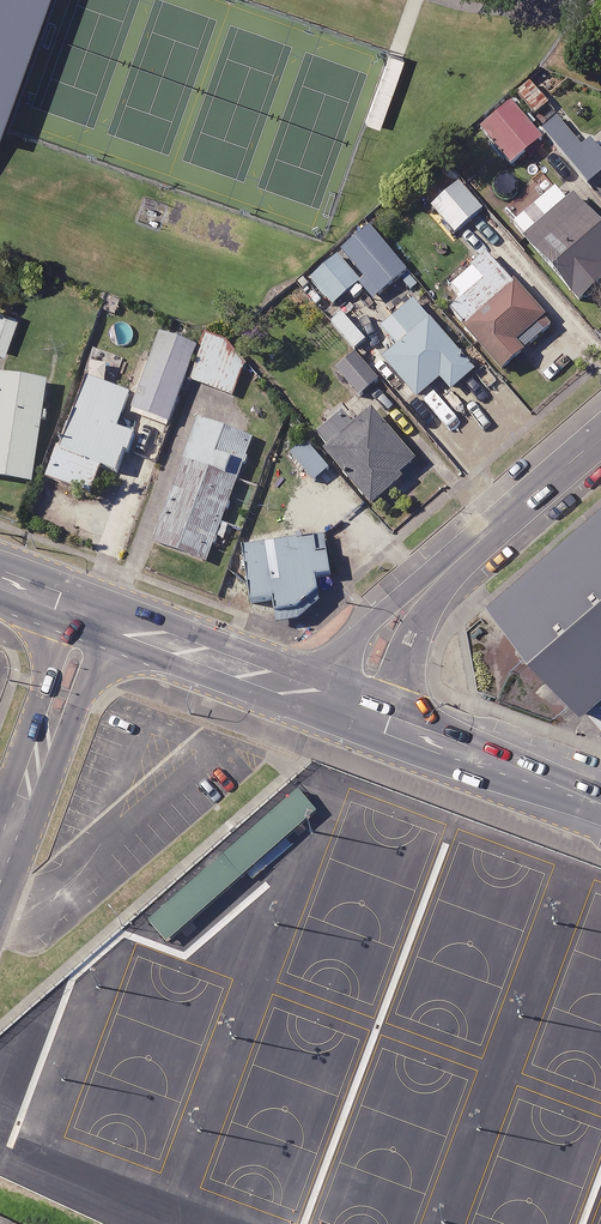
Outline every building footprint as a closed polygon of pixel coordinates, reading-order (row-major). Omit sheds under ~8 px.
[(42,0),(0,0),(0,117),(42,0)] [(543,139),(512,102),(481,128),(513,165),(543,139)] [(588,132),(579,140),(559,117),(543,130),(588,183),(600,172),(600,147),(588,132)] [(484,210),(460,181),(431,206),(456,234),(484,210)] [(575,197),(527,239),(581,302),(600,285),(600,227),(575,197)] [(408,270),(370,227),(343,251),(382,294),(408,270)] [(554,326),(491,251),(449,286),(461,300),(451,309),(502,370),(554,326)] [(362,281),(339,254),(309,279),(333,306),(362,281)] [(476,371),(417,301),(384,328),(400,347),(385,359),(418,398),(442,378),(453,391),(476,371)] [(0,311),(0,351),(6,353),(18,317),(0,311)] [(197,347),(162,334),(133,413),(169,426),(197,347)] [(251,352),(208,335),(191,380),(235,396),(251,352)] [(380,379),(357,355),(339,373),(361,396),(380,379)] [(0,374),(0,478),(34,483),(50,382),(0,374)] [(131,395),(90,379),(50,479),(91,495),(103,466),(121,473),(136,436),(118,429),(131,395)] [(417,462),(375,411),(327,450),(372,505),(404,480),(400,476),(417,462)] [(253,440),(199,420),(154,543),(208,563),(253,440)] [(332,467),(309,439),(292,453),(315,481),(332,467)] [(488,613),(584,727),(600,713),(600,519),(488,613)] [(284,543),(282,530),(244,535),(253,601),(275,598),(279,624),(299,621),(320,604),(317,576),(331,574),(328,554),(319,555),(317,538),(284,543)] [(136,960),(223,998),(286,840),(251,825),(244,845),(233,841),(216,876),(205,872),(199,886),(188,881),(178,902),(169,899),(156,913),(136,960)]
